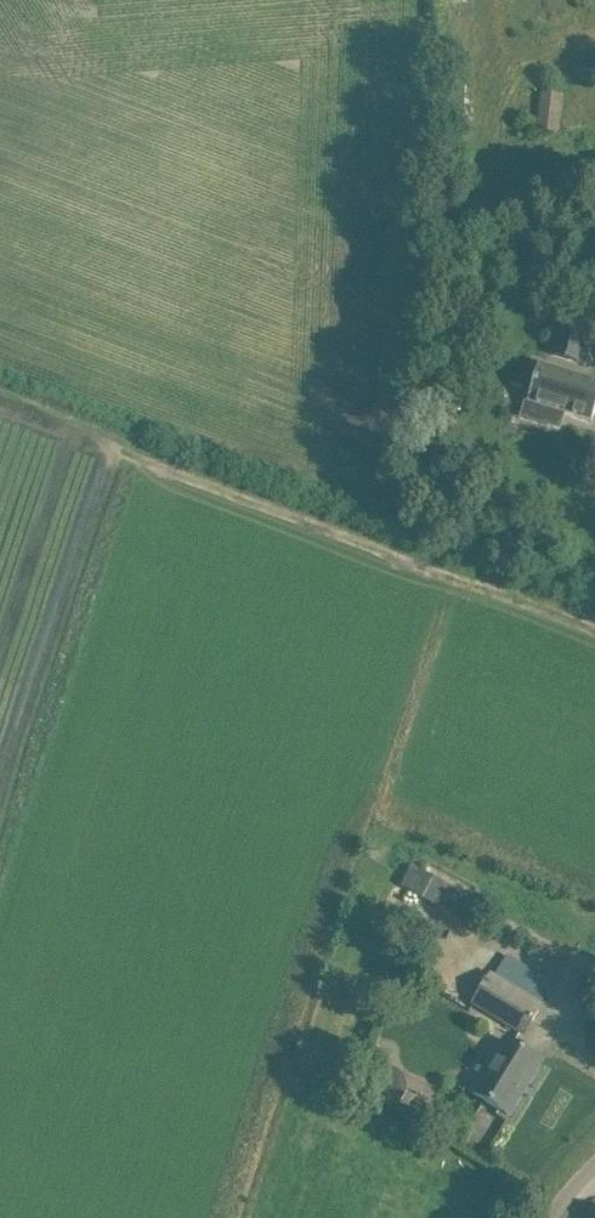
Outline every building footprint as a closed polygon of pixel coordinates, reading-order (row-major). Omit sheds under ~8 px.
[(564,311),(556,338),(584,347),(593,319),(564,311)] [(540,362),(527,402),(592,422),(594,412),(594,380),(540,362)] [(470,1002),(502,1021),(523,1034),(555,982),(507,952),(493,976),(488,973),(470,1002)] [(470,1092),(487,1102),(508,1115),(522,1092),(518,1091),(536,1061),(539,1063),(540,1062),(502,1038),(470,1092)] [(372,1057),(358,1081),(379,1092),(393,1069),(372,1057)]
